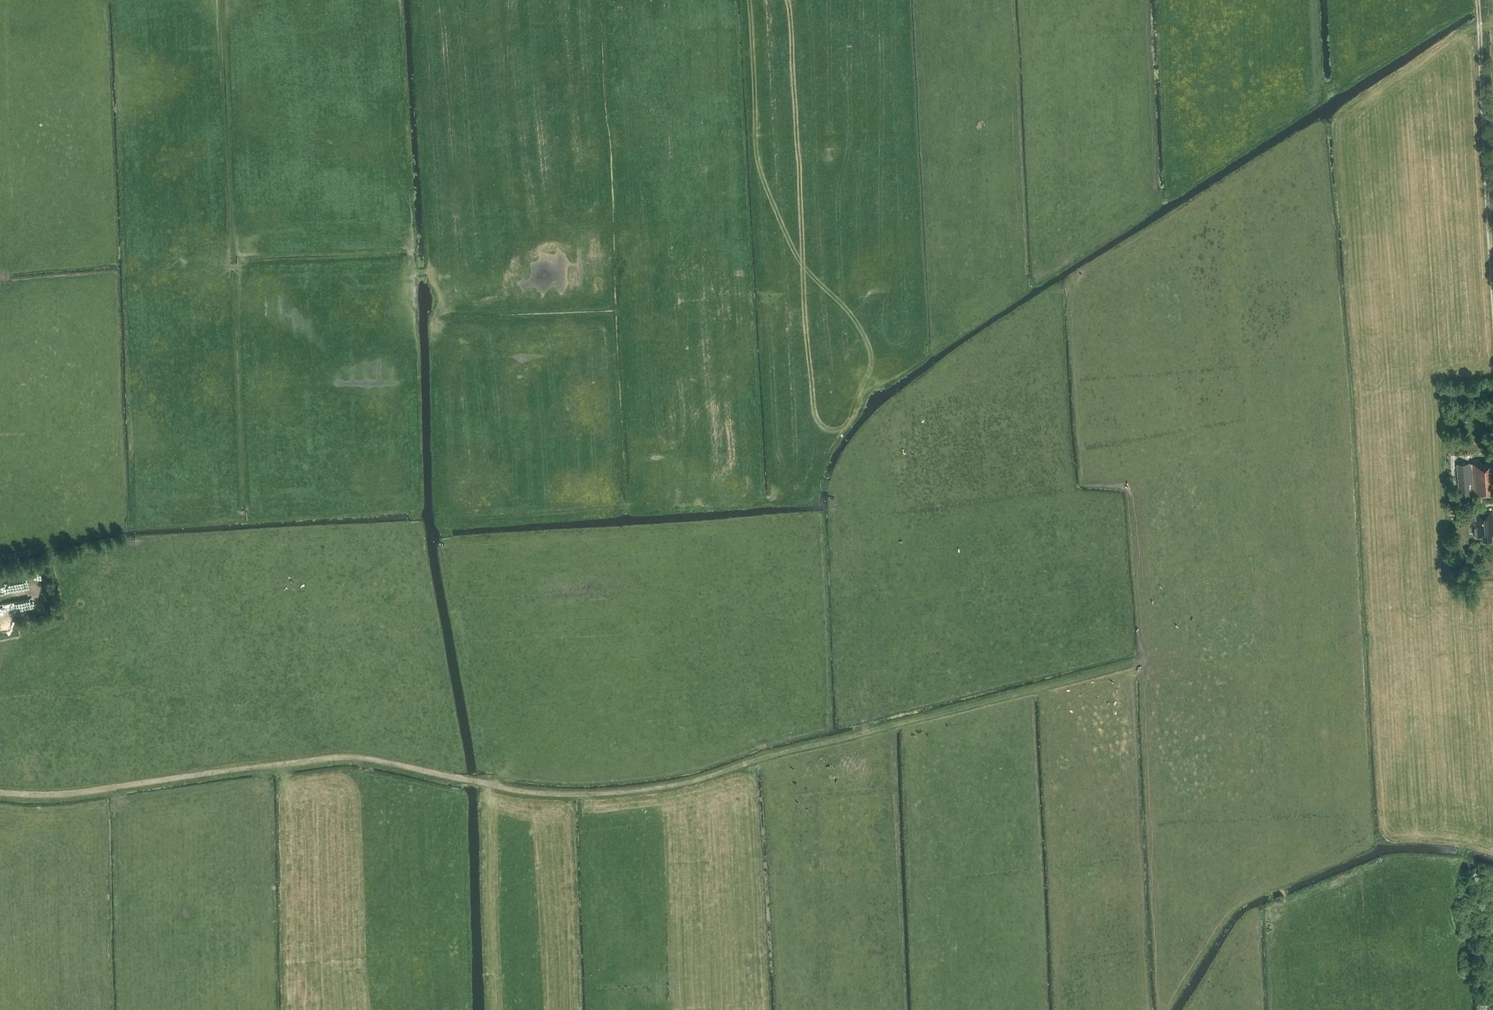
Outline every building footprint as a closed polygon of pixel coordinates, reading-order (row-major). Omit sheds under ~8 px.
[(1471,462),(1473,497),(1492,496),(1492,461),(1471,462)] [(1471,462),(1457,463),(1459,498),(1473,497),(1471,462)] [(1492,535),(1492,524),(1492,512),(1473,513),(1475,536),(1483,536),(1483,540),(1492,540),(1491,535),(1492,535)]
